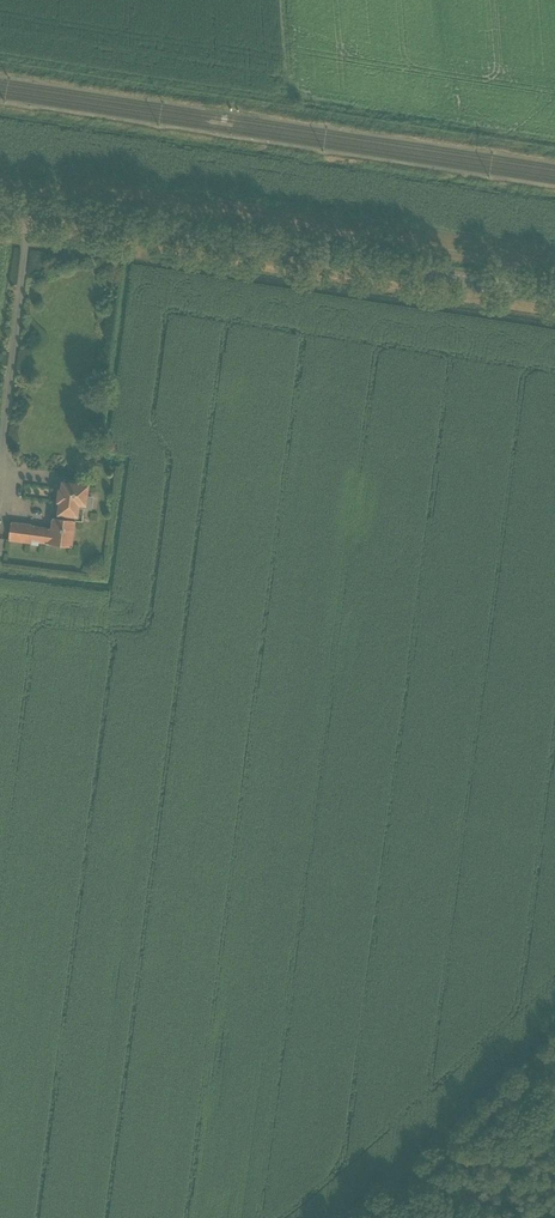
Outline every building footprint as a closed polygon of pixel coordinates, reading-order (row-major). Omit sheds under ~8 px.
[(11,523),(9,541),(39,544),(39,543),(73,547),(77,514),(79,515),(80,508),(92,510),(94,497),(86,496),(87,486),(76,484),(76,481),(64,480),(63,491),(60,491),(59,501),(62,501),(60,512),(58,512),(57,518),(54,517),(53,517),(53,518),(52,529),(49,528),(48,528),(34,526),(35,525),(33,525),(12,522),(11,522),(11,523)]
